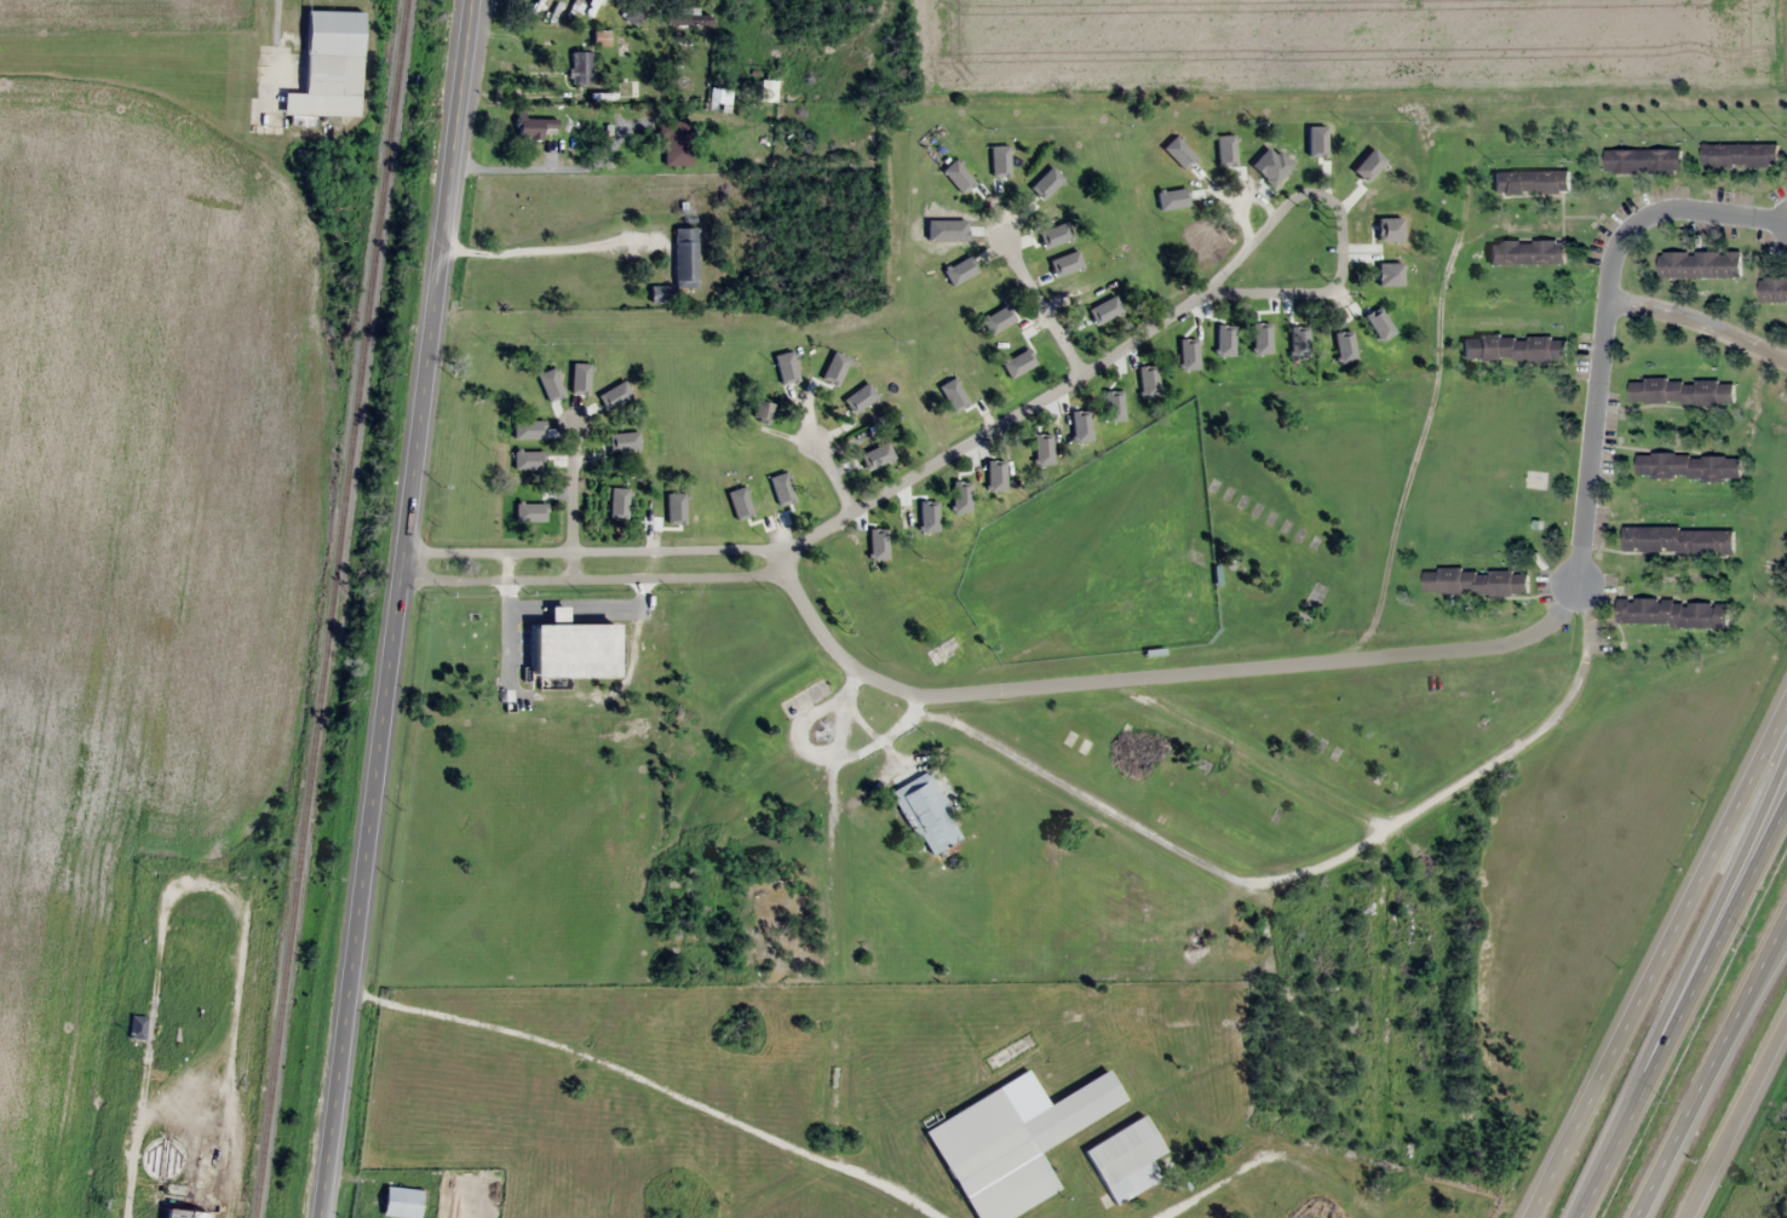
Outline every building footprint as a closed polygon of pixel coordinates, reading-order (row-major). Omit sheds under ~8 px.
[(561,24),(588,21),(586,0),(559,0),(561,24)] [(699,8),(676,8),(676,24),(710,24),(710,15),(699,15),(699,8)] [(303,93),(282,93),(281,114),(359,116),(361,12),(305,10),(303,93)] [(591,51),(570,51),(570,84),(591,84),(591,51)] [(729,112),(731,88),(710,86),(708,110),(729,112)] [(556,119),(527,117),(527,110),(516,110),(515,137),(541,139),(541,129),(555,130),(556,119)] [(689,121),(663,121),(663,165),(689,165),(689,121)] [(1239,142),(1221,142),(1221,160),(1239,160),(1239,142)] [(1702,144),(1702,166),(1777,166),(1777,144),(1702,144)] [(1682,149),(1605,149),(1605,173),(1682,173),(1682,149)] [(1262,164),(1276,175),(1287,162),(1273,150),(1262,164)] [(1217,163),(1204,152),(1192,165),(1205,177),(1217,163)] [(1358,180),(1368,164),(1351,154),(1341,170),(1358,180)] [(1015,166),(995,165),(995,183),(1014,184),(1015,166)] [(1493,170),(1493,193),(1568,193),(1568,170),(1493,170)] [(1052,186),(1039,172),(1026,185),(1039,199),(1052,186)] [(954,193),(967,204),(981,188),(969,176),(954,193)] [(1367,191),(1379,206),(1392,195),(1381,180),(1367,191)] [(1196,217),(1196,196),(1177,196),(1177,217),(1196,217)] [(1046,235),(1065,234),(1064,212),(1046,212),(1046,235)] [(961,216),(947,216),(947,234),(961,234),(961,216)] [(1395,242),(1394,222),(1376,222),(1376,242),(1395,242)] [(695,228),(674,228),(674,288),(695,288),(695,228)] [(1488,263),(1564,264),(1564,241),(1488,240),(1488,263)] [(1659,252),(1659,278),(1740,278),(1740,252),(1659,252)] [(954,261),(962,278),(978,270),(969,253),(954,261)] [(1048,272),(1056,288),(1074,279),(1067,263),(1048,272)] [(1376,285),(1391,285),(1391,264),(1376,264),(1376,285)] [(1786,302),(1786,277),(1760,277),(1760,302),(1786,302)] [(1085,301),(1093,318),(1109,310),(1101,293),(1085,301)] [(1018,315),(1009,300),(994,310),(1003,324),(1018,315)] [(1236,337),(1236,317),(1217,317),(1217,337),(1236,337)] [(1251,337),(1269,337),(1269,318),(1251,318),(1251,337)] [(1312,327),(1292,327),(1292,346),(1312,346),(1312,327)] [(1345,328),(1325,327),(1324,343),(1344,344),(1345,328)] [(1463,335),(1462,359),(1566,360),(1566,336),(1463,335)] [(1176,358),(1196,358),(1196,339),(1176,339),(1176,358)] [(1026,357),(1012,346),(1002,359),(1016,370),(1026,357)] [(586,365),(565,365),(565,383),(586,383),(586,365)] [(1142,389),(1160,389),(1160,368),(1142,368),(1142,389)] [(836,375),(820,369),(814,386),(830,391),(836,375)] [(543,396),(557,383),(546,371),(532,383),(543,396)] [(795,386),(783,374),(770,387),(781,399),(795,386)] [(630,394),(619,379),(606,388),(617,404),(630,394)] [(1629,404),(1733,405),(1734,381),(1630,379),(1629,404)] [(863,401),(854,387),(843,394),(852,408),(863,401)] [(944,401),(953,418),(968,410),(959,393),(944,401)] [(769,422),(773,404),(756,400),(752,418),(769,422)] [(1102,421),(1123,421),(1123,403),(1102,403),(1102,421)] [(544,418),(526,418),(526,441),(544,441),(544,418)] [(1085,442),(1085,424),(1066,424),(1066,442),(1085,442)] [(634,432),(612,432),(612,450),(634,450),(634,432)] [(851,447),(861,462),(876,453),(867,437),(851,447)] [(1027,464),(1047,464),(1047,445),(1027,445),(1027,464)] [(1009,455),(990,455),(990,477),(1009,477),(1009,455)] [(1740,455),(1637,455),(1637,479),(1740,479),(1740,455)] [(512,477),(531,477),(531,458),(512,458),(512,477)] [(952,478),(952,496),(974,496),(974,478),(952,478)] [(778,488),(783,506),(799,502),(794,483),(778,488)] [(731,503),(737,523),(755,517),(748,497),(731,503)] [(526,499),(526,520),(547,520),(547,499),(526,499)] [(917,520),(937,519),(936,500),(916,501),(917,520)] [(684,504),(665,504),(665,525),(684,525),(684,504)] [(1733,554),(1733,528),(1623,527),(1623,553),(1733,554)] [(1424,594),(1528,594),(1528,569),(1424,569),(1424,594)] [(1729,626),(1729,601),(1617,599),(1617,624),(1729,626)] [(960,838),(928,771),(891,789),(924,856),(960,838)] [(145,1038),(143,1015),(128,1016),(129,1038),(145,1038)] [(972,1217),(1004,1217),(1058,1190),(1036,1148),(1124,1103),(1108,1071),(1016,1119),(1000,1088),(925,1126),(972,1217)] [(1083,1147),(1112,1204),(1160,1180),(1150,1159),(1163,1152),(1144,1116),(1083,1147)] [(141,1147),(160,1180),(183,1167),(164,1134),(141,1147)] [(381,1217),(419,1217),(419,1187),(381,1187),(381,1217)] [(207,1213),(162,1207),(161,1217),(206,1217),(207,1213)]
